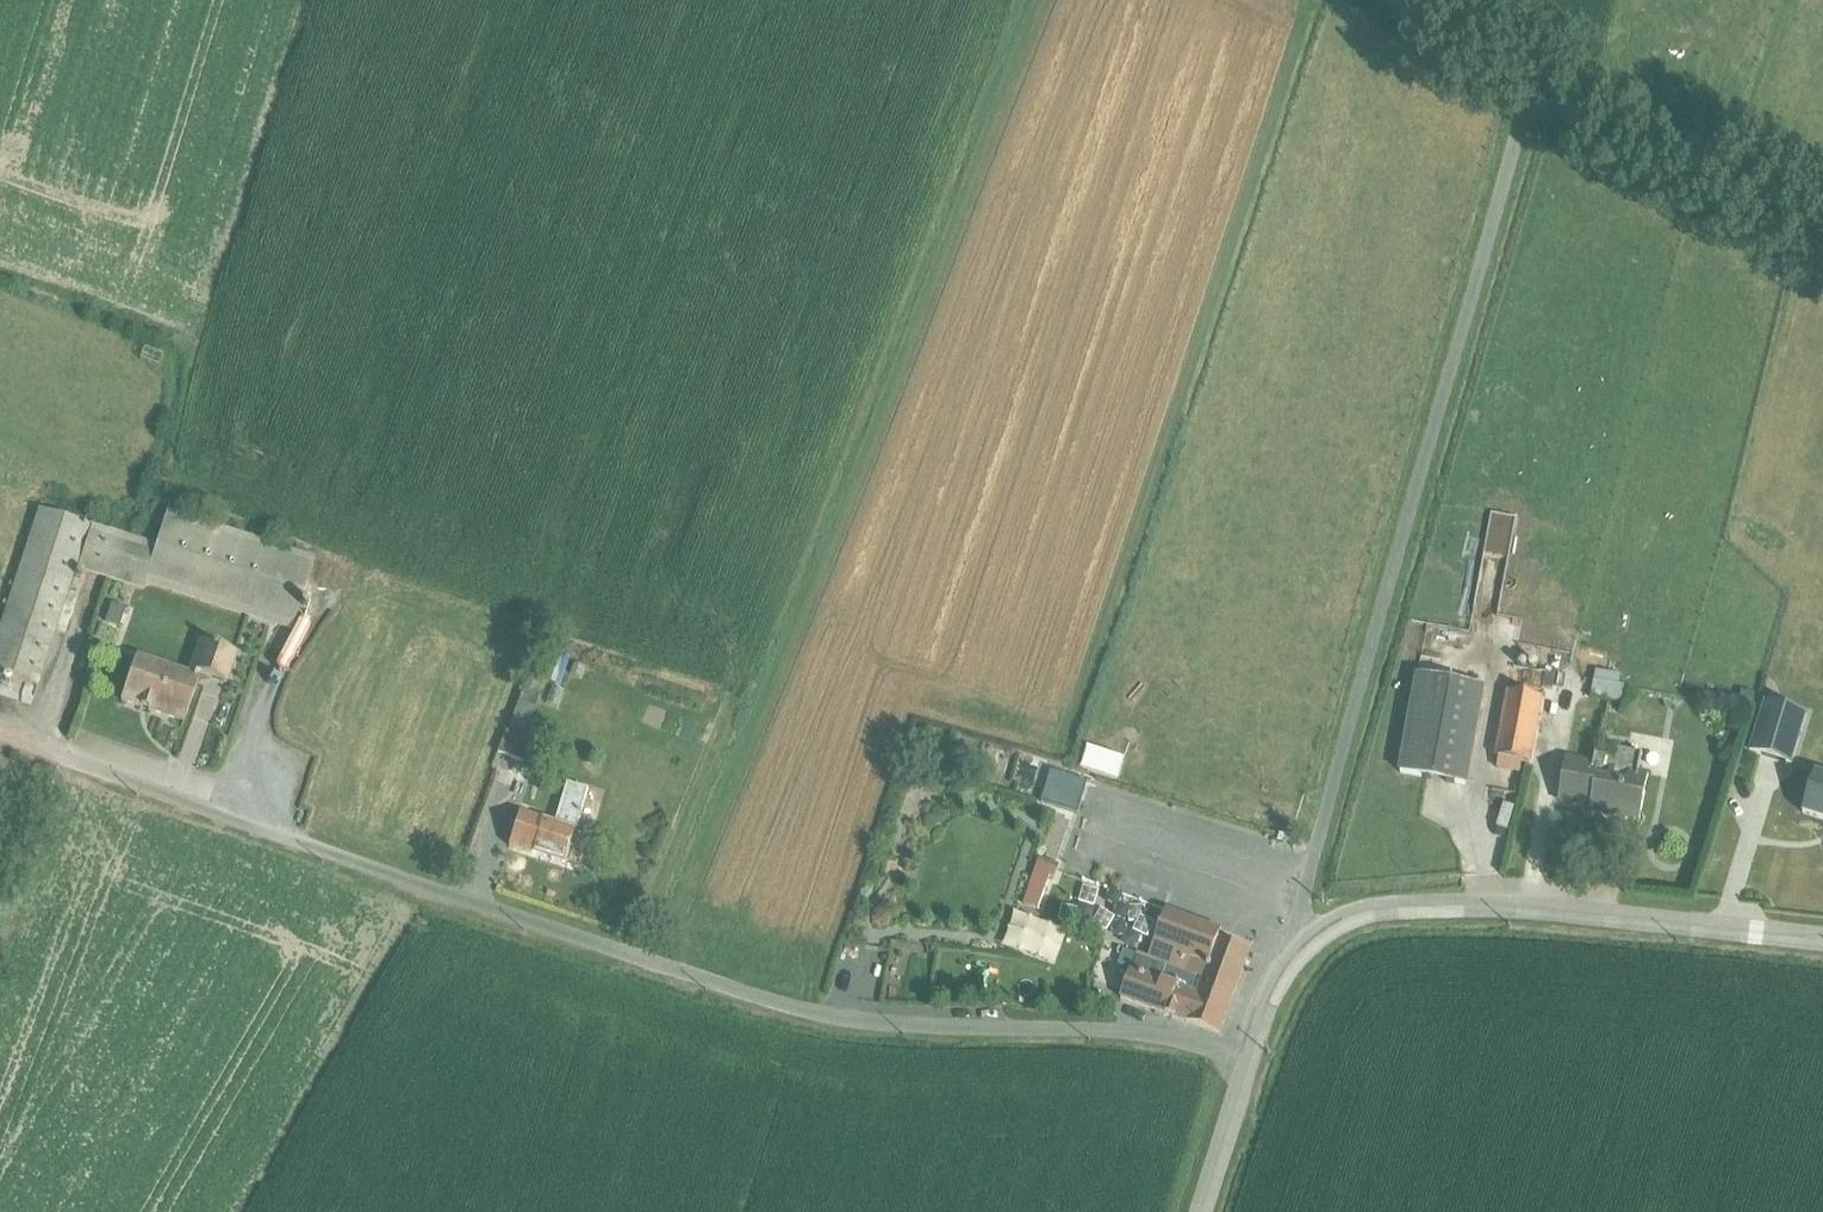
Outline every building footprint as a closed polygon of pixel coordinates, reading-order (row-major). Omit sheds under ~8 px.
[(0,624),(0,676),(38,687),(74,567),(143,590),(145,583),(291,631),(315,557),(167,509),(156,544),(93,523),(92,526),(35,507),(0,624)] [(1486,561),(1510,563),(1513,517),(1489,515),(1486,561)] [(1482,567),(1481,598),(1500,599),(1502,568),(1482,567)] [(112,600),(104,623),(121,629),(129,605),(112,600)] [(137,654),(121,700),(184,722),(201,674),(228,683),(238,653),(200,639),(190,672),(137,654)] [(1597,670),(1591,698),(1626,704),(1629,687),(1619,685),(1621,675),(1597,670)] [(1419,674),(1401,773),(1466,785),(1486,687),(1419,674)] [(506,729),(498,752),(524,761),(533,737),(525,733),(542,691),(525,685),(509,726),(520,732),(519,734),(506,729)] [(553,686),(547,702),(560,707),(566,691),(553,686)] [(1507,691),(1495,756),(1499,757),(1498,769),(1521,773),(1523,762),(1532,763),(1544,698),(1507,691)] [(1760,703),(1744,752),(1787,767),(1804,718),(1760,703)] [(1088,746),(1081,768),(1119,780),(1126,758),(1088,746)] [(1566,757),(1558,798),(1590,804),(1589,810),(1639,819),(1648,772),(1640,771),(1642,755),(1621,751),(1618,760),(1596,756),(1595,763),(1566,757)] [(1076,807),(1086,778),(1057,768),(1047,797),(1076,807)] [(1802,812),(1822,819),(1822,774),(1815,771),(1802,812)] [(519,811),(508,845),(578,867),(589,835),(594,837),(601,815),(583,809),(589,790),(569,783),(556,822),(519,811)] [(1040,858),(1024,904),(1039,910),(1050,879),(1055,880),(1061,866),(1040,858)] [(1138,953),(1121,998),(1220,1034),(1251,951),(1219,939),(1223,930),(1167,909),(1149,957),(1138,953)]
